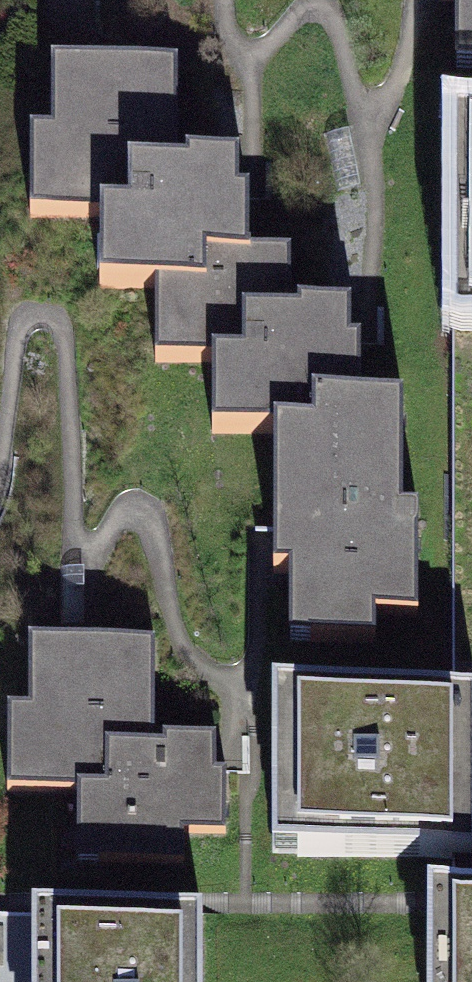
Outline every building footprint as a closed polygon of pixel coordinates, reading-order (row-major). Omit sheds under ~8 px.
[(438,7),(458,6),(460,75),(471,75),(471,0),(438,0),(438,7)] [(186,60),(56,64),(57,135),(32,135),(34,218),(89,217),(91,290),(157,289),(208,288),(207,253),(253,253),(252,195),(239,195),(238,165),(189,166),(186,60)] [(454,123),(462,343),(471,343),(471,123),(454,123)] [(208,361),(210,436),(273,434),(315,433),(314,400),(368,399),(366,337),(355,337),(354,304),(301,305),(300,252),(253,253),(207,253),(208,288),(157,289),(158,362),(208,361)] [(368,399),(314,400),(315,433),(273,434),(276,573),(291,573),(292,643),(383,641),(382,610),(427,609),(425,504),(407,504),(405,398),(368,399)] [(21,648),(24,715),(0,716),(0,784),(0,795),(73,792),(75,862),(188,858),(187,830),(236,828),(232,732),(160,735),(156,642),(21,648)] [(273,701),(278,864),(471,859),(471,695),(273,701)] [(429,905),(433,981),(471,981),(471,903),(429,905)] [(20,972),(26,918),(0,915),(0,970),(20,972)] [(205,918),(37,920),(38,981),(206,981),(205,918)]
